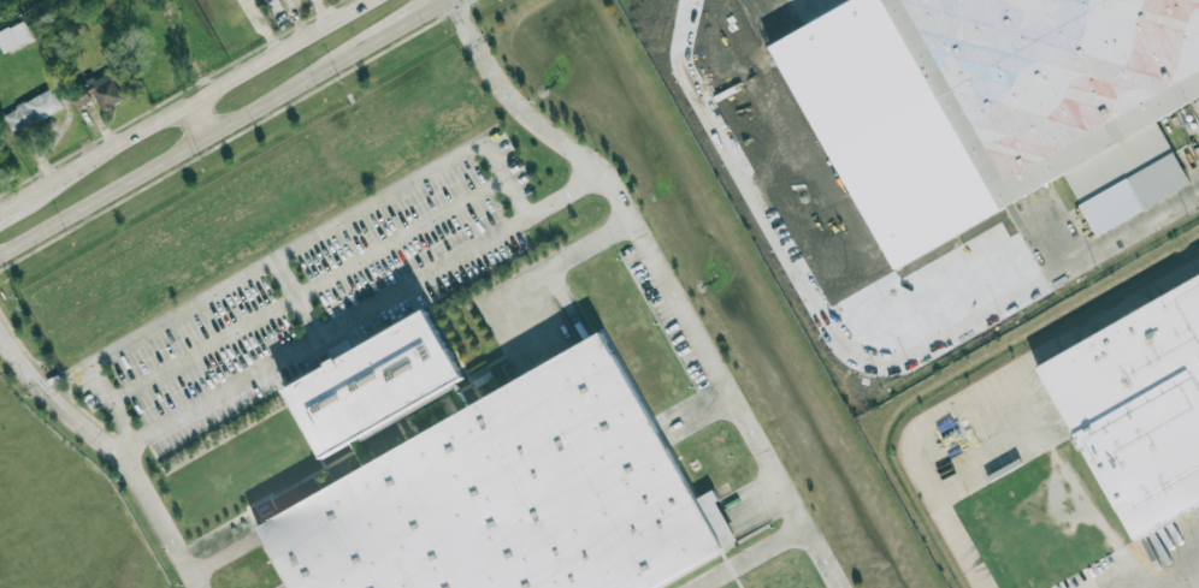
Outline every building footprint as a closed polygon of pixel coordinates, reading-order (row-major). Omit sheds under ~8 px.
[(1006,207),(890,0),(1198,0),(1198,102),(1162,125),(1177,154),(1082,204),(1068,174),(1006,207)] [(5,53),(34,37),(24,19),(0,32),(0,44),(5,53)] [(123,85),(117,89),(107,71),(87,82),(102,111),(129,96),(123,85)] [(77,108),(94,99),(85,85),(69,94),(77,108)] [(1,112),(11,132),(63,109),(54,89),(1,112)] [(1041,370),(1198,278),(1198,503),(1140,539),(1041,370)] [(283,391),(323,461),(462,382),(424,313),(283,391)] [(290,587),(658,587),(723,551),(600,329),(254,524),(290,587)]
